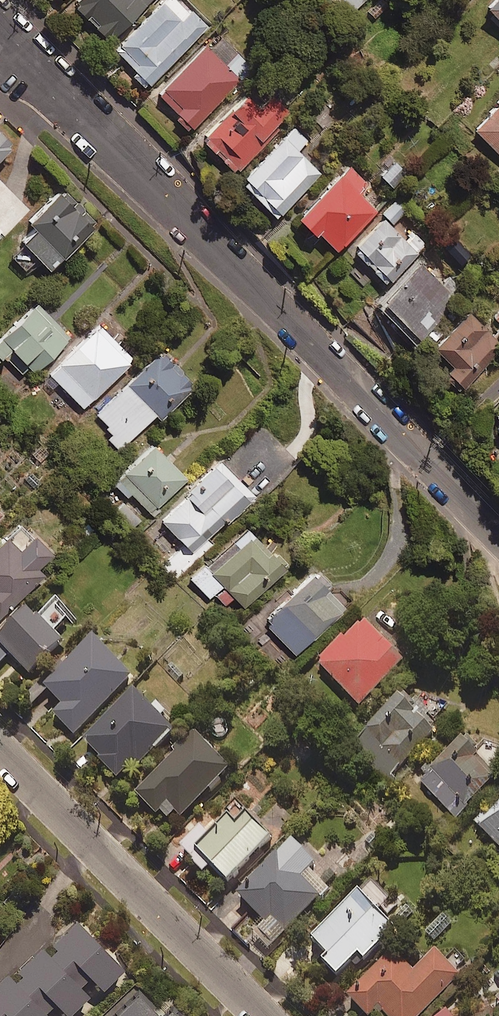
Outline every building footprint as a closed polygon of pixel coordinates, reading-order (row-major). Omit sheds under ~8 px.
[(110,38),(149,0),(72,0),(110,38)] [(184,0),(163,0),(115,46),(150,82),(209,25),(184,0)] [(350,12),(363,0),(339,0),(350,12)] [(365,10),(373,20),(393,4),(390,0),(377,0),(365,10)] [(485,3),(498,17),(498,0),(489,0),(485,3)] [(206,45),(157,93),(190,127),(239,79),(206,45)] [(248,91),(202,136),(233,168),(291,111),(273,93),(261,105),(248,91)] [(473,125),(498,153),(498,100),(473,125)] [(293,127),(241,176),(276,212),(319,171),(297,149),(306,140),(293,127)] [(0,133),(0,154),(10,144),(0,133)] [(402,166),(392,158),(379,174),(389,181),(402,166)] [(349,164),(297,213),(316,233),(319,231),(336,248),(377,209),(359,191),(367,183),(349,164)] [(94,221),(61,187),(13,232),(47,266),(94,221)] [(395,200),(382,213),(393,224),(406,211),(395,200)] [(386,217),(353,248),(388,284),(421,253),(386,217)] [(422,264),(386,299),(421,334),(457,299),(422,264)] [(0,339),(0,361),(11,350),(32,371),(70,334),(37,302),(0,339)] [(469,311),(433,346),(451,364),(443,372),(461,390),(498,353),(498,341),(469,311)] [(99,323),(48,373),(83,408),(133,358),(99,323)] [(194,388),(158,352),(126,383),(157,414),(162,419),(194,388)] [(157,414),(126,383),(94,415),(112,433),(107,439),(119,452),(157,414)] [(490,417),(498,426),(498,409),(490,417)] [(187,477),(152,442),(113,481),(148,516),(187,477)] [(255,494),(220,458),(160,517),(195,553),(255,494)] [(20,523),(0,542),(0,619),(45,576),(37,568),(51,555),(20,523)] [(253,532),(211,571),(244,607),(286,568),(253,532)] [(195,558),(184,546),(164,565),(175,577),(195,558)] [(317,570),(265,621),(299,655),(350,604),(317,570)] [(28,610),(0,637),(0,644),(30,675),(62,644),(28,610)] [(318,664),(359,706),(405,661),(363,619),(318,664)] [(53,714),(74,736),(134,678),(94,637),(43,686),(62,705),(53,714)] [(171,729),(134,691),(83,741),(100,758),(99,759),(118,780),(171,729)] [(437,732),(401,696),(355,741),(392,777),(437,732)] [(231,772),(194,733),(133,793),(157,818),(169,806),(182,819),(231,772)] [(466,737),(420,783),(455,818),(498,774),(498,771),(466,737)] [(476,823),(498,847),(498,801),(476,823)] [(272,839),(248,815),(238,825),(230,816),(196,848),(228,881),(272,839)] [(316,863),(294,840),(237,894),(267,924),(272,919),(284,932),(321,897),(302,877),(316,863)] [(396,930),(361,893),(313,939),(328,955),(323,961),(338,976),(360,954),(365,960),(396,930)] [(66,1015),(82,1015),(96,1001),(127,970),(78,922),(47,953),(42,948),(20,971),(0,991),(0,1015),(65,1015),(66,1015)] [(414,971),(394,951),(348,996),(367,1015),(371,1015),(379,1008),(387,1015),(420,1015),(460,977),(435,951),(414,971)] [(149,990),(123,1015),(176,1015),(149,990)]
